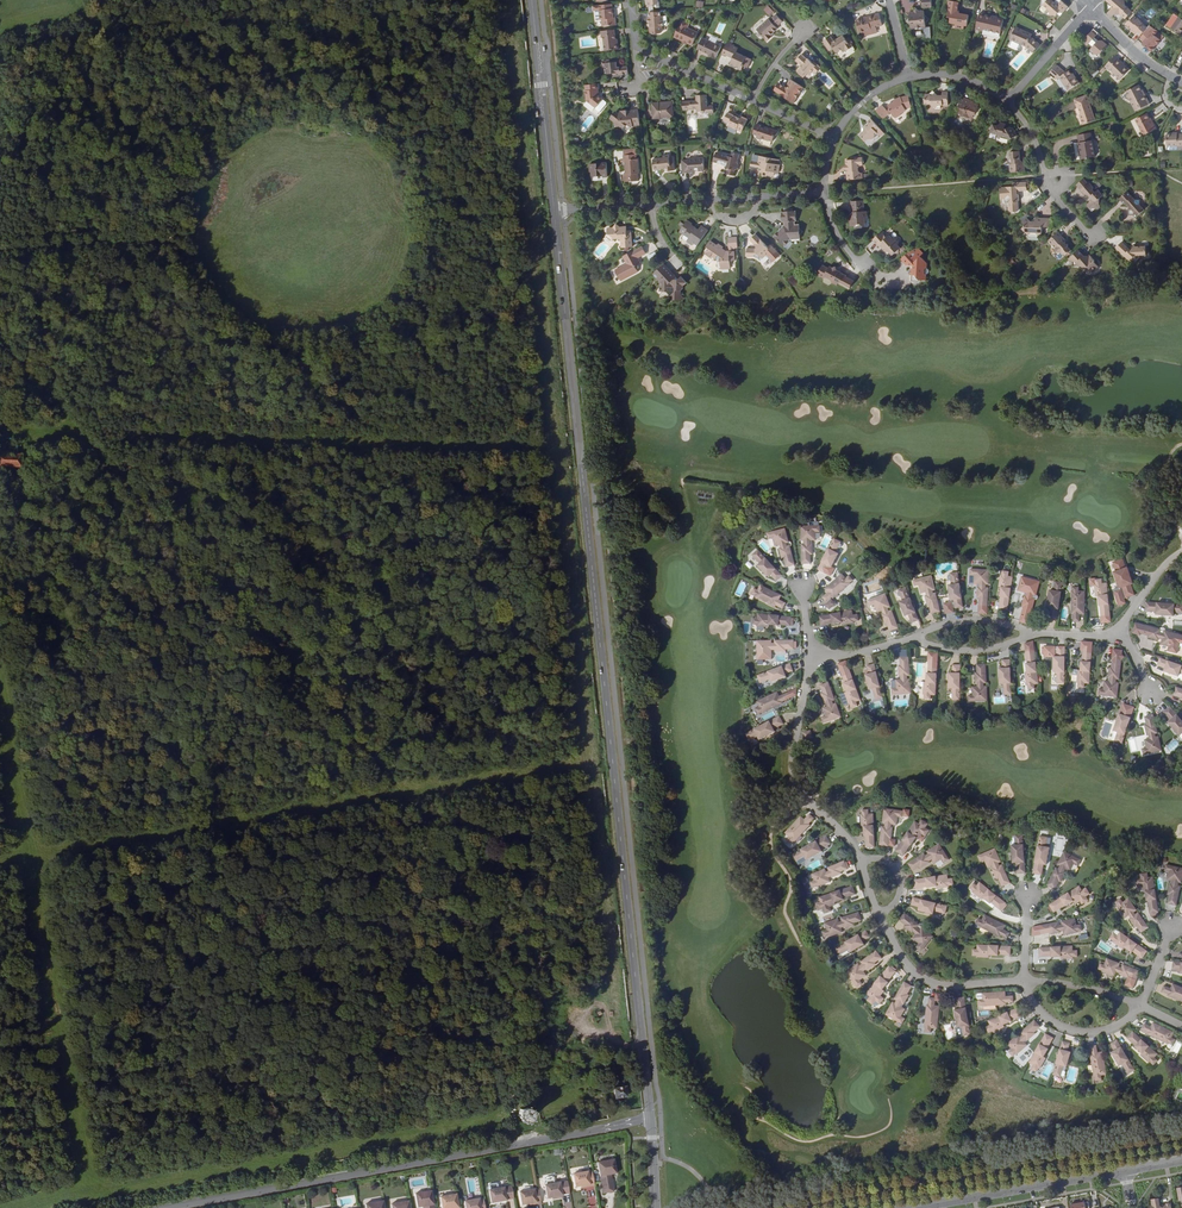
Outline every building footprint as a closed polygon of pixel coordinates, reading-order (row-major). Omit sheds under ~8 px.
[(959,2),(949,0),(947,10),(949,10),(948,17),(951,17),(950,23),(956,24),(955,28),(964,29),(965,26),(967,26),(969,15),(959,13),(960,11),(958,11),(959,2)] [(1061,0),(1057,0),(1055,2),(1052,0),(1047,0),(1042,5),(1042,6),(1040,8),(1040,10),(1043,12),(1045,12),(1047,10),(1049,11),(1050,16),(1056,15),(1058,13),(1060,16),(1068,7),(1061,0)] [(1106,1),(1113,7),(1107,13),(1111,17),(1113,15),(1120,14),(1125,19),(1132,11),(1125,5),(1125,1),(1120,1),(1119,0),(1107,0),(1106,1)] [(599,6),(593,6),(594,11),(595,11),(596,20),(602,20),(603,26),(616,25),(616,19),(614,19),(613,15),(612,4),(599,5),(599,6)] [(910,17),(906,21),(911,25),(916,29),(921,29),(925,23),(929,19),(925,15),(919,11),(916,8),(914,11),(910,17)] [(661,12),(649,12),(650,17),(648,17),(649,23),(652,23),(652,25),(651,25),(652,28),(649,28),(650,32),(652,34),(661,33),(663,31),(663,27),(664,26),(663,16),(661,16),(661,12)] [(992,16),(980,13),(976,29),(983,31),(983,30),(1001,34),(1004,20),(997,18),(992,17),(992,16)] [(769,19),(757,30),(767,41),(772,37),(771,36),(771,35),(773,33),(778,28),(776,27),(783,21),(776,14),(770,20),(769,19)] [(863,18),(856,20),(860,33),(866,31),(866,30),(871,29),(871,28),(882,25),(879,14),(868,17),(868,18),(863,19),(863,18)] [(1144,23),(1134,15),(1126,25),(1131,29),(1134,31),(1133,32),(1135,34),(1136,33),(1139,35),(1140,36),(1143,33),(1148,27),(1143,24),(1144,23)] [(1179,17),(1171,29),(1180,35),(1181,32),(1181,19),(1179,17)] [(690,24),(682,20),(675,36),(680,38),(680,39),(683,41),(688,43),(688,42),(693,44),(698,33),(688,28),(690,24)] [(1158,31),(1150,25),(1148,27),(1143,33),(1147,37),(1142,44),(1151,52),(1154,48),(1156,45),(1157,46),(1161,41),(1155,35),(1158,31)] [(1023,30),(1016,27),(1010,40),(1011,40),(1026,47),(1033,52),(1040,45),(1031,37),(1032,34),(1028,32),(1026,33),(1022,31),(1023,30)] [(1098,33),(1094,29),(1083,41),(1087,46),(1089,43),(1093,46),(1089,50),(1095,54),(1098,57),(1100,54),(1108,46),(1102,40),(1097,41),(1096,42),(1093,40),(1098,33)] [(615,30),(601,31),(602,38),(603,38),(605,51),(618,49),(618,43),(616,43),(616,39),(615,30)] [(831,36),(823,41),(829,51),(833,48),(837,53),(841,49),(844,48),(846,51),(846,52),(853,47),(852,44),(850,45),(849,44),(852,42),(849,37),(846,39),(843,35),(834,41),(831,36)] [(721,46),(702,38),(697,49),(709,54),(708,55),(716,59),(721,46)] [(1021,44),(1011,40),(1009,44),(1010,46),(1017,49),(1019,48),(1021,44)] [(732,43),(728,41),(722,55),(726,57),(726,56),(731,58),(732,57),(733,57),(733,59),(730,65),(734,67),(735,66),(742,70),(744,66),(748,68),(752,60),(736,52),(738,48),(732,45),(732,43)] [(802,54),(796,60),(801,65),(803,66),(801,68),(797,72),(803,78),(807,74),(809,75),(813,71),(816,74),(821,68),(815,62),(813,64),(808,59),(807,59),(802,54)] [(1119,59),(1115,56),(1105,66),(1108,70),(1109,69),(1120,79),(1129,70),(1125,65),(1124,66),(1118,60),(1119,59)] [(610,60),(602,61),(603,67),(607,66),(608,73),(613,73),(615,73),(616,76),(629,75),(628,66),(618,67),(617,62),(610,63),(610,60)] [(1057,65),(1049,74),(1056,79),(1058,77),(1068,91),(1080,83),(1074,76),(1072,74),(1070,71),(1066,73),(1057,65)] [(787,88),(779,83),(774,90),(782,95),(781,95),(793,103),(798,95),(797,94),(802,86),(791,80),(788,84),(789,85),(787,88)] [(598,84),(585,85),(587,100),(596,108),(603,99),(599,96),(597,95),(597,89),(598,89),(598,84)] [(1139,85),(1125,92),(1135,111),(1150,104),(1145,95),(1144,95),(1142,91),(1139,85)] [(930,94),(925,94),(925,98),(923,100),(925,100),(925,104),(931,104),(935,109),(938,105),(940,105),(948,105),(948,92),(942,92),(942,95),(937,95),(935,93),(932,96),(930,94)] [(696,100),(683,101),(683,110),(697,109),(703,111),(703,114),(714,113),(713,105),(708,106),(707,94),(699,95),(699,99),(698,100),(696,100)] [(894,102),(888,105),(889,108),(891,111),(893,117),(895,118),(901,115),(901,113),(906,111),(905,109),(912,107),(909,95),(901,97),(895,99),(896,101),(894,102)] [(1087,95),(1074,99),(1077,108),(1079,107),(1081,114),(1080,115),(1083,125),(1095,120),(1090,104),(1092,103),(1090,97),(1088,97),(1087,95)] [(969,100),(962,97),(958,107),(960,108),(958,114),(965,116),(964,117),(972,120),(973,118),(974,115),(975,116),(978,107),(979,105),(974,103),(973,104),(968,102),(969,100)] [(606,102),(603,99),(596,108),(597,109),(599,111),(600,111),(607,103),(606,102)] [(660,102),(652,103),(653,119),(661,118),(661,117),(668,117),(668,118),(674,117),(673,101),(667,102),(667,103),(660,103),(660,102)] [(882,105),(876,111),(883,119),(889,113),(886,110),(882,105)] [(982,108),(978,107),(975,116),(974,115),(973,118),(977,120),(982,108)] [(619,113),(616,111),(610,119),(615,123),(615,127),(619,126),(621,128),(625,128),(627,125),(628,125),(631,127),(640,126),(639,109),(631,110),(631,111),(631,113),(628,114),(627,110),(621,111),(619,113)] [(740,118),(728,112),(724,121),(730,123),(729,126),(742,132),(748,120),(741,116),(740,118)] [(1147,114),(1135,120),(1144,135),(1156,129),(1153,122),(1151,123),(1149,120),(1150,119),(1147,114)] [(589,115),(582,125),(587,128),(594,119),(589,115)] [(864,131),(859,135),(866,142),(869,139),(873,139),(874,138),(874,136),(881,130),(871,118),(867,122),(869,124),(864,128),(864,131)] [(997,126),(992,124),(988,130),(990,132),(997,134),(999,138),(1000,137),(1003,136),(1007,137),(1008,139),(1008,140),(1017,136),(1013,128),(1009,127),(1006,129),(1005,128),(1006,124),(1000,122),(1000,124),(997,126)] [(761,125),(757,124),(753,134),(757,135),(756,138),(761,140),(763,139),(773,142),(775,136),(778,134),(779,131),(766,127),(764,128),(761,126),(761,125)] [(1089,133),(1078,135),(1079,143),(1080,152),(1079,152),(1080,159),(1082,159),(1095,157),(1092,140),(1090,140),(1089,133)] [(1166,134),(1167,145),(1178,145),(1178,146),(1181,145),(1181,134),(1177,134),(1166,134)] [(1020,151),(1010,152),(1010,158),(1012,159),(1012,164),(1010,164),(1010,173),(1025,171),(1025,163),(1024,163),(1021,163),(1020,160),(1020,151)] [(732,156),(721,153),(718,164),(726,166),(729,166),(728,170),(727,174),(734,176),(736,170),(738,168),(739,165),(738,163),(739,159),(732,157),(732,156)] [(636,154),(624,155),(624,162),(625,162),(626,174),(623,175),(624,182),(638,181),(638,174),(639,174),(638,159),(637,159),(636,154)] [(664,158),(653,159),(654,170),(665,168),(664,167),(668,166),(669,168),(671,171),(675,170),(673,158),(670,158),(670,155),(663,156),(664,158)] [(779,160),(756,155),(755,157),(752,157),(750,167),(757,169),(758,168),(763,170),(762,176),(767,177),(767,175),(773,176),(774,172),(778,173),(780,165),(778,165),(779,160)] [(688,160),(682,160),(683,173),(685,173),(690,173),(690,172),(696,171),(699,170),(699,171),(705,171),(704,157),(688,158),(688,160)] [(850,160),(846,160),(846,164),(848,166),(848,168),(847,171),(846,171),(847,180),(863,179),(863,173),(861,173),(859,171),(859,168),(861,166),(863,166),(863,157),(852,158),(850,160)] [(607,162),(589,164),(590,172),(591,172),(591,177),(598,176),(598,175),(603,175),(603,176),(603,178),(608,177),(607,162)] [(1088,183),(1084,178),(1076,185),(1081,190),(1080,190),(1084,195),(1088,195),(1090,197),(1092,200),(1090,201),(1089,208),(1095,208),(1096,209),(1098,209),(1100,208),(1100,205),(1099,204),(1099,199),(1103,195),(1098,190),(1095,192),(1093,190),(1093,187),(1089,182),(1088,183)] [(1027,182),(1013,183),(1013,186),(1000,187),(1001,199),(1004,199),(1008,203),(1009,211),(1011,212),(1018,212),(1019,210),(1018,202),(1020,200),(1019,195),(1018,194),(1016,194),(1016,192),(1019,191),(1027,191),(1027,182)] [(1128,191),(1119,199),(1125,205),(1126,204),(1129,207),(1128,210),(1132,210),(1133,212),(1133,215),(1135,218),(1144,210),(1140,205),(1136,205),(1135,203),(1135,200),(1128,191)] [(864,200),(851,201),(852,210),(853,212),(854,212),(854,214),(853,215),(850,215),(850,227),(855,226),(857,224),(861,224),(862,226),(863,226),(865,225),(865,218),(867,218),(866,211),(864,211),(864,200)] [(778,231),(773,237),(784,246),(789,241),(788,240),(790,237),(800,237),(799,234),(802,231),(799,228),(799,225),(795,225),(795,222),(797,221),(796,211),(782,212),(782,222),(784,222),(785,226),(780,226),(780,230),(779,232),(778,231)] [(1027,218),(1022,222),(1024,224),(1024,227),(1022,228),(1028,235),(1031,233),(1036,233),(1039,236),(1042,233),(1043,227),(1050,227),(1051,218),(1035,217),(1035,221),(1031,221),(1030,221),(1027,218)] [(692,224),(688,220),(684,225),(683,224),(681,227),(682,228),(680,232),(684,235),(682,238),(693,245),(694,243),(698,245),(709,230),(702,225),(699,230),(692,224)] [(613,227),(607,228),(608,234),(609,234),(613,238),(613,239),(619,239),(621,240),(621,248),(633,247),(632,230),(627,231),(625,231),(621,227),(617,224),(613,227)] [(1058,231),(1048,241),(1056,249),(1056,253),(1060,253),(1062,252),(1065,256),(1071,250),(1068,247),(1068,244),(1066,244),(1066,239),(1058,231)] [(882,232),(873,240),(880,247),(881,247),(885,251),(889,252),(892,255),(893,255),(895,253),(899,254),(900,249),(901,248),(898,245),(897,243),(894,243),(894,240),(893,239),(890,235),(887,237),(884,235),(882,232)] [(756,234),(750,239),(757,247),(756,248),(747,248),(747,257),(757,257),(760,261),(767,255),(769,257),(776,250),(771,245),(769,246),(767,246),(756,234)] [(737,237),(728,238),(729,248),(732,248),(738,248),(737,237)] [(717,245),(710,241),(706,247),(708,248),(704,253),(714,260),(715,259),(718,255),(720,256),(720,262),(721,269),(731,268),(730,261),(735,261),(734,251),(733,251),(730,251),(729,251),(725,252),(724,250),(723,248),(723,247),(718,244),(717,245)] [(1122,242),(1116,248),(1130,261),(1134,256),(1137,259),(1140,255),(1146,255),(1146,246),(1136,246),(1134,245),(1132,247),(1132,248),(1131,250),(1130,249),(1122,242)] [(642,246),(623,256),(627,264),(615,270),(621,281),(639,272),(636,266),(641,264),(638,258),(646,253),(642,246)] [(913,249),(901,259),(907,266),(911,266),(913,266),(913,268),(911,268),(908,271),(911,275),(915,275),(920,280),(921,280),(926,280),(927,274),(929,272),(929,270),(927,268),(927,263),(921,256),(918,259),(915,255),(917,253),(913,249)] [(1078,250),(1068,259),(1070,261),(1073,262),(1077,262),(1077,266),(1081,266),(1084,270),(1087,267),(1092,272),(1099,267),(1095,262),(1095,260),(1090,254),(1088,256),(1084,256),(1078,250)] [(677,277),(664,264),(653,274),(660,281),(660,287),(663,287),(663,290),(665,292),(667,292),(671,296),(672,295),(674,297),(674,300),(681,300),(684,298),(681,295),(681,290),(684,288),(684,286),(687,283),(682,276),(678,279),(674,280),(677,277)] [(828,268),(822,265),(819,273),(819,276),(824,278),(827,278),(831,280),(832,283),(837,286),(838,283),(839,281),(842,282),(843,283),(847,275),(840,271),(838,272),(837,270),(835,271),(833,270),(833,267),(830,266),(828,268)] [(1,438),(1,453),(0,453),(0,466),(21,467),(21,454),(17,454),(17,438),(1,438)] [(20,481),(1,481),(1,491),(19,492),(20,481)] [(821,528),(802,528),(802,542),(805,542),(805,545),(802,545),(802,564),(810,565),(811,556),(813,556),(813,545),(811,545),(811,542),(816,542),(817,534),(821,534),(821,528)] [(786,530),(768,534),(770,540),(774,539),(776,547),(781,546),(782,549),(780,550),(783,560),(785,559),(787,567),(796,565),(791,547),(788,547),(787,544),(790,544),(786,530)] [(841,542),(834,538),(827,552),(824,558),(819,569),(825,572),(829,565),(832,566),(835,561),(834,561),(836,558),(836,559),(839,553),(836,551),(841,542)] [(770,561),(759,549),(753,555),(760,563),(758,565),(762,570),(763,569),(764,571),(764,572),(768,576),(771,574),(776,580),(782,574),(773,566),(770,561)] [(1126,598),(1134,595),(1131,584),(1133,584),(1131,577),(1130,577),(1129,574),(1130,574),(1127,567),(1126,568),(1122,558),(1112,562),(1116,571),(1113,572),(1119,588),(1113,590),(1119,606),(1126,603),(1124,598),(1126,597),(1126,598)] [(988,584),(989,570),(970,570),(970,576),(974,576),(974,584),(979,584),(979,588),(977,588),(977,598),(979,599),(978,607),(987,607),(988,589),(988,588),(985,588),(986,584),(988,584)] [(1008,610),(1013,577),(1008,576),(1008,572),(1002,571),(1001,575),(1000,575),(998,587),(1000,587),(1002,588),(1002,590),(1000,590),(999,596),(1001,596),(999,608),(1008,610)] [(847,578),(843,573),(826,588),(829,592),(823,597),(827,601),(833,597),(834,597),(840,592),(838,590),(840,589),(842,591),(851,583),(851,582),(854,579),(850,575),(847,578)] [(960,588),(958,573),(950,574),(952,585),(948,585),(949,592),(950,592),(950,594),(950,595),(951,601),(954,600),(954,602),(944,604),(946,614),(954,613),(954,609),(956,608),(963,607),(961,594),(960,588)] [(934,589),(931,576),(913,580),(915,586),(919,585),(921,593),(926,592),(926,595),(925,596),(928,606),(929,606),(931,614),(940,612),(936,594),(936,593),(933,594),(932,590),(935,590),(934,589)] [(1036,595),(1040,582),(1022,577),(1020,582),(1024,584),(1022,592),(1027,593),(1026,596),(1025,596),(1021,606),(1023,607),(1021,615),(1030,617),(1035,600),(1035,599),(1032,598),(1033,595),(1036,595)] [(1110,617),(1107,583),(1102,584),(1101,580),(1095,580),(1095,584),(1094,585),(1095,597),(1097,597),(1099,596),(1099,599),(1098,599),(1098,606),(1100,605),(1101,617),(1102,623),(1111,623),(1110,617)] [(1060,597),(1063,582),(1055,581),(1053,592),(1050,591),(1049,597),(1050,598),(1049,600),(1048,600),(1047,607),(1051,607),(1050,615),(1057,616),(1059,605),(1060,597)] [(783,595),(762,585),(759,590),(756,588),(753,594),(757,596),(756,597),(768,602),(769,599),(771,600),(770,603),(777,606),(778,605),(784,608),(787,603),(780,600),(783,595)] [(912,602),(906,587),(898,590),(902,600),(899,601),(901,607),(903,607),(904,609),(903,610),(905,615),(908,614),(911,622),(919,619),(914,607),(912,602)] [(1084,614),(1084,591),(1079,591),(1079,587),(1073,587),(1073,591),(1072,591),(1071,604),(1072,604),(1075,603),(1075,606),(1072,606),(1072,614),(1073,614),(1073,621),(1079,621),(1079,614),(1084,614)] [(890,606),(885,593),(868,600),(870,606),(874,604),(877,612),(882,610),(883,613),(881,614),(885,624),(887,624),(890,631),(898,628),(892,611),(892,610),(889,611),(888,608),(890,607),(890,606)] [(1180,607),(1145,603),(1145,611),(1156,612),(1155,616),(1161,617),(1162,616),(1165,616),(1165,617),(1171,618),(1171,614),(1179,615),(1180,607)] [(852,615),(851,610),(819,617),(820,625),(832,623),(832,625),(839,623),(838,622),(841,621),(841,625),(854,623),(853,621),(858,621),(856,614),(852,615)] [(792,617),(759,613),(758,618),(754,617),(753,623),(758,624),(758,625),(770,626),(770,623),(773,623),(772,624),(779,625),(780,624),(791,625),(792,617)] [(1175,634),(1163,630),(1162,630),(1161,633),(1157,632),(1158,629),(1140,624),(1133,622),(1130,633),(1137,635),(1137,633),(1148,636),(1147,638),(1155,640),(1156,638),(1159,639),(1158,644),(1166,646),(1165,650),(1171,652),(1174,653),(1177,642),(1181,644),(1181,635),(1175,634)] [(771,640),(757,641),(757,659),(763,659),(763,655),(771,655),(771,650),(775,649),(775,651),(786,651),(786,649),(794,649),(794,640),(776,640),(775,640),(775,642),(771,642),(771,640)] [(1057,680),(1065,680),(1065,667),(1065,661),(1065,645),(1057,645),(1055,645),(1044,645),(1044,646),(1042,646),(1042,652),(1044,652),(1044,656),(1053,656),(1053,663),(1054,663),(1054,665),(1053,666),(1053,672),(1057,672),(1057,680)] [(1085,683),(1089,683),(1092,650),(1083,649),(1083,661),(1081,661),(1080,668),(1082,668),(1082,671),(1080,671),(1078,670),(1077,682),(1078,683),(1078,687),(1084,687),(1085,683)] [(1098,695),(1116,697),(1118,684),(1118,683),(1115,683),(1116,679),(1119,679),(1121,661),(1124,657),(1122,655),(1122,650),(1113,649),(1112,660),(1111,668),(1109,667),(1108,678),(1109,679),(1109,682),(1104,682),(1103,689),(1099,689),(1098,695)] [(1034,684),(1038,684),(1034,651),(1026,652),(1027,664),(1026,664),(1026,670),(1028,670),(1028,673),(1027,673),(1025,673),(1026,685),(1028,685),(1028,689),(1034,688),(1034,684)] [(930,695),(935,695),(937,662),(938,653),(928,652),(928,661),(928,673),(926,673),(926,680),(928,680),(928,683),(926,683),(923,682),(920,682),(919,684),(919,686),(920,687),(923,687),(922,695),(924,695),(924,699),(930,700),(930,695)] [(892,695),(911,693),(910,680),(910,679),(907,679),(907,676),(910,676),(910,675),(909,657),(900,657),(900,665),(898,665),(899,677),(901,677),(901,680),(896,680),(896,688),(892,689),(892,695)] [(1003,692),(1011,691),(1011,678),(1010,672),(1010,657),(1002,657),(1002,669),(999,669),(999,675),(1000,675),(1000,678),(999,678),(999,684),(1003,684),(1003,692)] [(1177,664),(1171,662),(1156,657),(1154,665),(1164,668),(1163,672),(1169,674),(1169,673),(1172,674),(1172,675),(1178,677),(1179,673),(1181,674),(1181,666),(1177,664)] [(866,662),(868,668),(869,673),(866,674),(867,680),(868,680),(868,683),(869,689),(872,688),(874,696),(882,694),(879,682),(878,676),(874,661),(866,662)] [(952,696),(960,696),(960,683),(960,678),(960,662),(953,662),(952,672),(949,673),(949,679),(950,679),(950,682),(949,682),(949,688),(952,688),(952,696)] [(773,669),(758,675),(760,682),(771,679),(772,682),(778,680),(778,679),(780,678),(780,679),(786,677),(785,673),(793,671),(790,663),(778,667),(773,669)] [(968,702),(987,701),(986,687),(984,687),(983,683),(986,683),(986,682),(985,665),(976,665),(977,673),(975,673),(975,684),(977,684),(977,687),(972,688),(972,696),(968,696),(968,702)] [(856,702),(861,700),(849,669),(841,671),(845,683),(844,684),(846,690),(848,689),(849,691),(847,692),(844,693),(849,705),(850,704),(851,708),(857,706),(856,702)] [(824,724),(841,717),(836,704),(836,703),(834,704),(832,701),(835,700),(835,699),(829,682),(820,685),(823,693),(821,694),(825,704),(826,704),(828,707),(823,709),(826,716),(822,718),(824,724)] [(1176,687),(1173,696),(1181,698),(1180,700),(1181,701),(1181,689),(1176,687)] [(779,691),(758,701),(760,705),(754,709),(756,714),(763,711),(763,712),(770,708),(769,706),(771,705),(773,708),(784,702),(784,701),(787,700),(785,694),(781,696),(779,691)] [(1115,737),(1123,739),(1126,728),(1129,722),(1133,707),(1134,707),(1126,704),(1123,715),(1120,714),(1118,720),(1117,722),(1115,728),(1117,729),(1115,737)] [(1181,719),(1180,719),(1171,707),(1164,712),(1166,715),(1165,717),(1169,722),(1169,723),(1173,728),(1173,727),(1175,729),(1175,730),(1179,735),(1181,733),(1181,734),(1181,719)] [(1143,755),(1161,751),(1158,737),(1155,737),(1154,734),(1157,733),(1157,732),(1153,715),(1144,717),(1146,724),(1144,725),(1147,736),(1148,735),(1149,739),(1144,740),(1146,748),(1141,749),(1143,755)] [(759,727),(745,734),(749,741),(759,736),(760,739),(766,736),(766,735),(768,734),(769,734),(774,731),(772,728),(779,725),(775,718),(765,723),(759,727)] [(803,733),(805,740),(812,738),(810,731),(803,733)] [(866,828),(865,828),(864,834),(866,834),(865,846),(874,846),(875,813),(871,813),(871,809),(865,808),(864,813),(863,813),(863,825),(865,825),(866,825),(866,828)] [(904,811),(885,808),(883,822),(883,823),(886,823),(885,826),(882,826),(882,827),(880,845),(889,846),(888,845),(895,846),(896,840),(890,839),(890,838),(892,838),(893,828),(892,827),(892,824),(897,824),(899,816),(903,817),(904,811)] [(804,820),(800,817),(784,833),(789,838),(786,840),(790,845),(793,842),(794,843),(803,833),(801,831),(802,829),(804,831),(809,825),(808,825),(813,819),(809,815),(804,820)] [(931,832),(915,821),(896,851),(903,856),(907,850),(909,851),(915,842),(913,841),(915,838),(917,839),(919,841),(924,834),(928,837),(931,832)] [(1025,871),(1025,836),(1017,836),(1018,848),(1015,848),(1015,864),(1018,864),(1018,871),(1025,871)] [(827,845),(823,838),(812,844),(806,847),(793,854),(798,863),(799,864),(800,864),(801,863),(814,856),(813,855),(816,854),(816,855),(822,852),(820,849),(827,845)] [(1045,839),(1037,838),(1033,872),(1042,873),(1042,865),(1045,865),(1046,851),(1044,850),(1045,839)] [(949,860),(939,844),(928,851),(927,851),(929,854),(926,856),(925,853),(924,854),(909,864),(913,871),(920,867),(921,868),(931,863),(930,861),(933,859),(935,864),(942,859),(945,863),(949,860)] [(1000,861),(995,848),(978,855),(980,861),(984,860),(987,867),(992,865),(994,868),(992,869),(997,879),(998,878),(1002,885),(1010,882),(1003,865),(1002,865),(1000,866),(998,862),(1001,862),(1000,861)] [(1081,860),(1064,852),(1058,864),(1058,865),(1060,866),(1059,869),(1056,868),(1048,884),(1056,888),(1060,881),(1061,882),(1066,873),(1065,872),(1066,869),(1071,871),(1075,864),(1078,866),(1081,860)] [(824,869),(811,875),(818,892),(824,890),(822,885),(830,882),(828,878),(831,877),(832,878),(842,874),(841,872),(848,869),(845,861),(829,867),(828,868),(829,870),(825,872),(824,869)] [(1166,866),(1164,872),(1169,873),(1167,881),(1172,882),(1171,886),(1170,885),(1167,896),(1169,897),(1167,904),(1176,906),(1180,888),(1177,887),(1178,884),(1181,885),(1181,880),(1181,870),(1166,866)] [(948,879),(947,875),(914,880),(915,881),(916,887),(916,888),(927,886),(928,888),(935,887),(934,885),(937,885),(937,887),(937,889),(949,887),(949,885),(953,885),(953,879),(948,879)] [(1158,911),(1153,876),(1134,879),(1135,885),(1140,884),(1142,892),(1144,891),(1146,891),(1147,895),(1145,895),(1146,906),(1148,905),(1149,913),(1158,911)] [(71,880),(61,881),(62,891),(72,890),(71,880)] [(1005,903),(979,881),(976,886),(972,883),(969,888),(972,891),(971,892),(981,899),(982,897),(983,896),(985,898),(984,899),(990,903),(991,902),(1000,909),(1005,903)] [(853,885),(820,897),(825,915),(831,913),(830,909),(838,907),(837,904),(836,902),(839,901),(850,898),(849,897),(856,894),(853,885)] [(1089,902),(1080,886),(1049,905),(1054,912),(1060,908),(1061,910),(1070,905),(1070,903),(1072,901),(1073,903),(1075,905),(1081,901),(1084,905),(1089,902)] [(929,901),(914,897),(912,905),(923,908),(922,911),(928,913),(928,912),(931,913),(931,914),(937,915),(938,912),(945,914),(948,906),(935,903),(929,901)] [(1136,909),(1128,897),(1112,907),(1116,912),(1119,910),(1124,917),(1128,914),(1130,917),(1129,918),(1135,927),(1136,926),(1141,932),(1148,927),(1139,913),(1138,912),(1136,913),(1134,911),(1136,909)] [(1077,909),(1084,905),(1081,901),(1075,905),(1077,909)] [(837,919),(824,924),(829,941),(835,939),(834,935),(842,932),(840,928),(844,927),(844,928),(854,925),(854,923),(861,921),(859,912),(842,917),(841,918),(842,921),(838,922),(837,919)] [(919,924),(905,913),(899,919),(905,924),(904,926),(913,933),(914,932),(916,934),(913,938),(919,943),(916,947),(921,951),(933,936),(923,928),(923,927),(923,926),(922,924),(921,924),(920,924),(919,924)] [(1003,929),(1005,925),(985,915),(982,920),(978,918),(976,924),(979,925),(979,927),(990,933),(991,931),(992,929),(994,930),(993,932),(1000,936),(1000,935),(1007,938),(1010,932),(1003,929)] [(1079,937),(1075,918),(1062,921),(1061,921),(1062,924),(1059,925),(1058,922),(1057,922),(1039,926),(1041,935),(1049,933),(1049,935),(1060,933),(1060,931),(1063,931),(1064,936),(1072,934),(1073,938),(1079,937)] [(850,940),(836,948),(840,955),(850,949),(851,952),(857,949),(857,948),(859,947),(865,944),(863,941),(870,938),(866,930),(855,937),(850,940)] [(1148,951),(1120,932),(1118,936),(1115,934),(1114,933),(1110,939),(1114,941),(1113,942),(1123,949),(1125,947),(1125,946),(1127,948),(1126,949),(1132,953),(1133,952),(1143,959),(1148,951)] [(1011,946),(978,945),(978,950),(973,949),(973,955),(978,955),(978,957),(990,958),(990,956),(990,953),(992,954),(992,956),(999,956),(999,954),(1011,955),(1011,946)] [(1073,946),(1039,948),(1040,956),(1052,956),(1052,957),(1058,957),(1058,955),(1061,955),(1061,957),(1061,959),(1073,958),(1073,957),(1078,956),(1077,950),(1073,951),(1073,946)] [(850,952),(851,951),(850,949),(841,954),(843,959),(852,954),(850,952)] [(858,964),(846,972),(857,988),(862,984),(859,980),(866,976),(863,971),(866,970),(867,971),(876,965),(875,963),(881,959),(876,951),(862,961),(861,962),(862,964),(860,966),(858,964)] [(1119,963),(1106,958),(1099,976),(1105,978),(1106,974),(1114,977),(1116,972),(1119,973),(1119,975),(1129,979),(1126,986),(1133,989),(1137,980),(1136,980),(1137,979),(1137,980),(1140,971),(1124,965),(1123,965),(1122,967),(1119,966),(1120,964),(1119,963)] [(1173,961),(1172,971),(1180,972),(1180,974),(1181,974),(1181,962),(1173,961)] [(889,966),(867,994),(881,1005),(885,1001),(881,998),(887,992),(884,990),(883,989),(885,986),(886,987),(893,979),(892,977),(896,972),(896,971),(890,967),(889,966)] [(893,1002),(886,1015),(902,1024),(905,1018),(901,1016),(905,1009),(901,1007),(902,1004),(904,1004),(909,995),(907,994),(911,987),(904,983),(895,998),(894,999),(897,1000),(895,1004),(893,1002)] [(1173,984),(1171,988),(1164,985),(1162,991),(1168,994),(1168,995),(1175,997),(1176,995),(1178,996),(1177,998),(1177,999),(1181,1001),(1181,988),(1173,984)] [(1006,992),(983,994),(983,1000),(979,1000),(979,1006),(984,1006),(984,1007),(997,1006),(996,1003),(998,1003),(999,1005),(1007,1004),(1006,1003),(1014,1003),(1013,997),(1006,997),(1006,992)] [(932,1028),(937,1029),(940,1006),(941,993),(936,993),(936,998),(930,998),(930,1005),(928,1005),(928,1012),(930,1012),(929,1015),(927,1015),(926,1015),(924,1027),(926,1027),(925,1032),(931,1032),(932,1028)] [(963,1034),(971,1033),(970,1028),(968,1020),(967,1014),(965,998),(957,1000),(959,1011),(955,1012),(957,1018),(958,1018),(958,1020),(957,1021),(958,1027),(961,1026),(963,1034)] [(1019,1007),(988,1021),(990,1025),(987,1027),(989,1032),(993,1031),(993,1032),(1004,1027),(1003,1025),(1002,1024),(1005,1023),(1006,1024),(1013,1021),(1012,1020),(1022,1015),(1019,1007)] [(1172,1034),(1174,1029),(1153,1019),(1151,1023),(1145,1020),(1142,1026),(1148,1029),(1155,1033),(1156,1031),(1158,1032),(1157,1034),(1157,1035),(1168,1040),(1169,1039),(1173,1041),(1175,1036),(1172,1034)] [(1017,1035),(1007,1044),(1020,1058),(1024,1054),(1021,1051),(1027,1045),(1024,1042),(1027,1039),(1028,1041),(1036,1033),(1035,1032),(1041,1027),(1035,1020),(1022,1031),(1021,1032),(1023,1034),(1020,1037),(1018,1035),(1017,1035)] [(1154,1057),(1157,1054),(1132,1031),(1126,1038),(1136,1046),(1135,1047),(1140,1051),(1141,1050),(1142,1052),(1140,1055),(1149,1063),(1150,1062),(1153,1065),(1157,1060),(1154,1057)] [(1045,1034),(1029,1063),(1033,1065),(1031,1069),(1036,1072),(1038,1068),(1040,1069),(1046,1059),(1043,1058),(1042,1057),(1043,1054),(1045,1055),(1048,1049),(1047,1049),(1053,1038),(1045,1034)] [(1128,1074),(1135,1070),(1126,1056),(1123,1051),(1117,1040),(1110,1044),(1115,1051),(1112,1053),(1115,1059),(1116,1058),(1117,1060),(1116,1060),(1119,1066),(1122,1064),(1128,1074)] [(1057,1059),(1053,1074),(1061,1076),(1064,1065),(1067,1066),(1069,1060),(1068,1059),(1069,1057),(1070,1057),(1071,1051),(1068,1050),(1070,1043),(1062,1041),(1059,1054),(1057,1059)] [(1101,1075),(1107,1074),(1102,1051),(1098,1052),(1097,1045),(1091,1046),(1092,1053),(1091,1053),(1092,1061),(1094,1061),(1095,1063),(1092,1063),(1094,1076),(1095,1076),(1096,1080),(1101,1079),(1101,1075)] [(572,1076),(572,1065),(554,1066),(555,1077),(572,1076)] [(620,1105),(619,1094),(606,1097),(608,1107),(620,1105)] [(522,1118),(521,1117),(520,1116),(518,1115),(517,1115),(516,1115),(514,1115),(513,1116),(512,1117),(511,1119),(510,1120),(510,1122),(510,1124),(511,1125),(512,1127),(514,1127),(516,1128),(517,1128),(518,1128),(519,1127),(521,1126),(522,1124),(523,1123),(523,1121),(522,1120),(522,1118)] [(614,1159),(598,1162),(603,1192),(614,1190),(612,1177),(609,1176),(609,1173),(616,1172),(614,1159)] [(594,1185),(592,1172),(588,1173),(588,1172),(572,1175),(574,1187),(580,1186),(580,1188),(594,1185)] [(570,1194),(567,1182),(545,1186),(547,1199),(563,1196),(563,1195),(570,1194)] [(514,1198),(512,1187),(489,1191),(491,1203),(507,1200),(514,1198)] [(541,1203),(539,1189),(534,1190),(534,1189),(519,1192),(521,1205),(527,1204),(527,1205),(541,1203)] [(432,1192),(415,1195),(418,1207),(423,1206),(425,1206),(426,1207),(434,1207),(432,1192)] [(457,1195),(441,1198),(442,1207),(459,1207),(457,1195)] [(484,1199),(479,1200),(479,1199),(464,1202),(465,1207),(485,1207),(484,1199)] [(1170,1204),(1159,1205),(1158,1199),(1151,1200),(1152,1206),(1148,1206),(1149,1207),(1171,1207),(1170,1204)]
